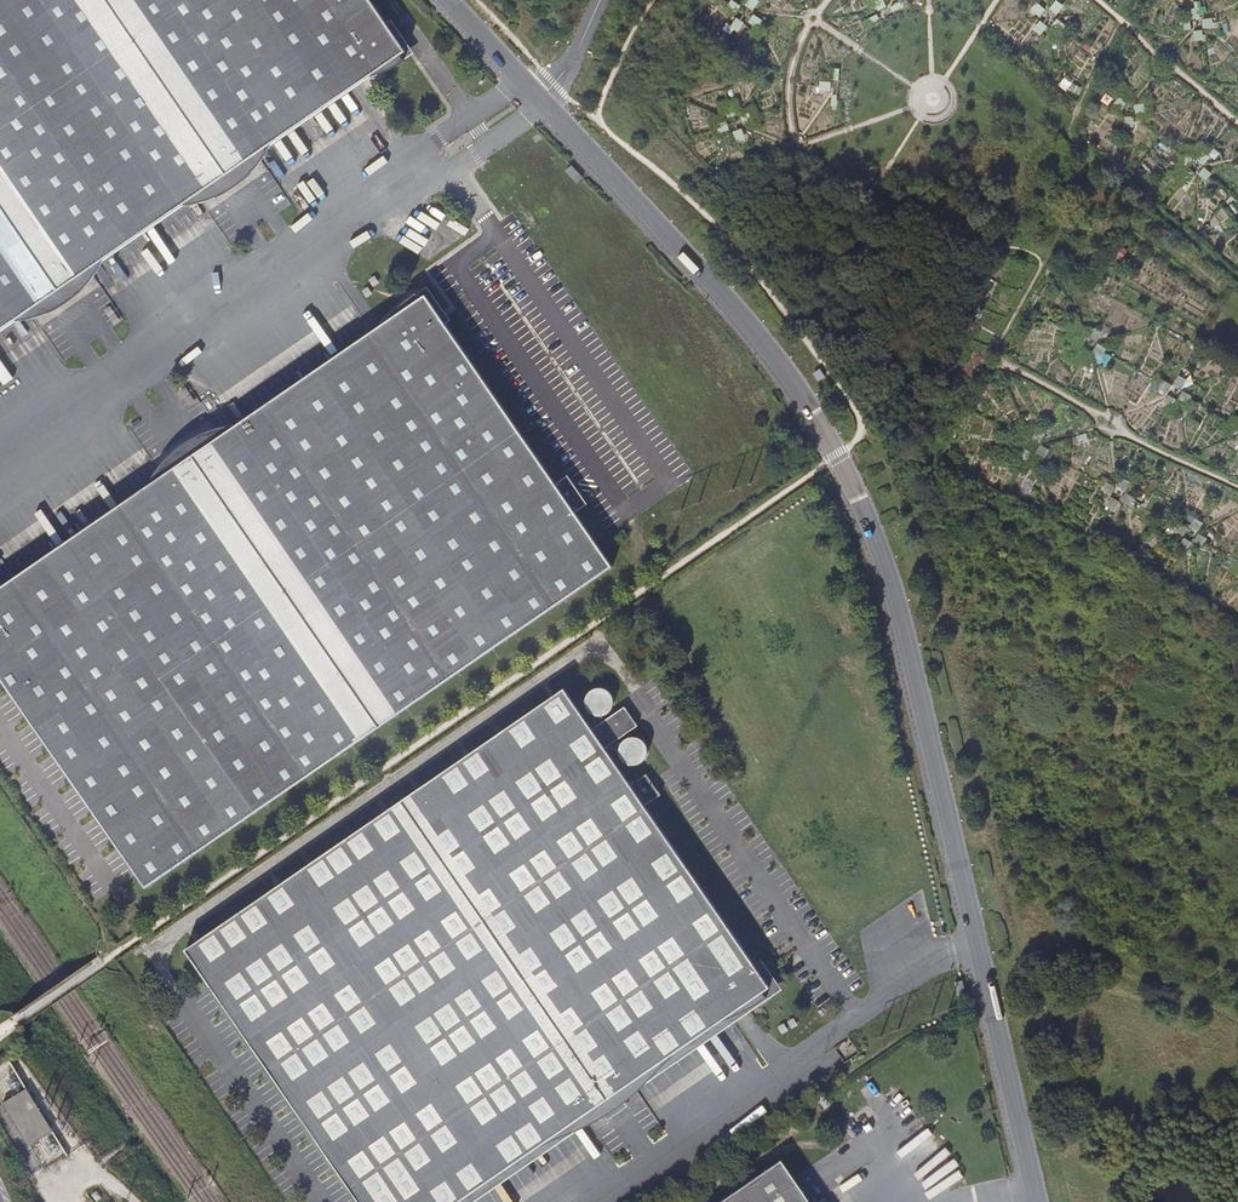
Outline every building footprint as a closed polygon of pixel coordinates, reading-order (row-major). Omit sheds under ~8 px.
[(15,319),(41,301),(48,311),(52,309),(58,306),(63,304),(67,300),(72,297),(77,293),(81,289),(85,286),(78,276),(105,258),(182,205),(209,186),(216,196),(220,194),(225,191),(231,188),(235,185),(240,182),(245,178),(249,174),(252,171),(246,161),(272,143),(377,71),(378,73),(381,72),(384,71),(387,70),(390,69),(392,67),(395,66),(398,65),(400,63),(403,61),(405,59),(402,54),(404,52),(370,0),(0,0),(0,329),(15,319)] [(270,146),(272,143),(246,161),(252,171),(253,170),(257,166),(261,161),(264,156),(267,151),(270,146)] [(571,166),(565,171),(576,183),(582,178),(571,166)] [(209,186),(182,205),(185,204),(187,204),(193,203),(198,202),(204,200),(209,198),(215,196),(216,196),(209,186)] [(103,262),(105,258),(78,276),(85,286),(85,285),(89,281),(93,276),(96,272),(100,267),(103,262)] [(146,886),(613,566),(575,512),(587,503),(567,474),(555,482),(426,294),(421,297),(417,291),(413,293),(410,296),(407,298),(404,301),(402,303),(399,306),(396,309),(394,312),(396,314),(237,423),(211,441),(204,431),(199,433),(194,436),(189,439),(184,442),(179,445),(175,449),(170,453),(167,456),(174,466),(147,485),(0,585),(0,674),(146,886)] [(41,301),(15,319),(17,319),(19,319),(25,318),(30,317),(36,315),(42,314),(47,312),(48,311),(41,301)] [(205,431),(204,431),(211,441),(237,423),(234,423),(233,423),(227,424),(221,425),(216,427),(210,429),(205,431)] [(149,480),(147,485),(174,466),(167,456),(166,457),(162,461),(159,466),(155,471),(152,475),(149,480)] [(193,961),(360,1201),(459,1201),(584,1115),(590,1124),(600,1119),(607,1115),(624,1104),(630,1099),(639,1091),(633,1083),(742,1007),(745,1011),(750,1009),(754,1006),(759,1003),(763,1000),(768,997),(764,992),(771,987),(646,806),(661,795),(646,774),(631,784),(606,748),(638,726),(625,707),(593,729),(565,688),(205,936),(186,950),(193,961)] [(602,716),(603,716),(605,715),(607,715),(610,712),(612,710),(613,708),(613,706),(614,703),(614,699),(613,697),(612,694),(610,692),(608,690),(605,689),(603,688),(599,688),(598,688),(594,689),(593,689),(590,692),(588,693),(586,696),(585,700),(585,701),(585,703),(586,707),(587,708),(589,711),(591,714),(593,715),(596,716),(598,716),(602,716)] [(648,752),(648,748),(647,746),(646,743),(645,742),(642,739),(640,738),(639,738),(635,737),(633,737),(630,737),(627,738),(625,739),(622,742),(621,743),(620,747),(619,749),(619,752),(620,754),(620,756),(622,759),(624,762),(627,764),(628,764),(632,765),(636,765),(637,765),(641,763),(642,762),(644,761),(646,759),(647,757),(648,753),(648,752)] [(967,996),(964,980),(956,982),(960,997),(967,996)] [(28,1144),(54,1130),(30,1087),(4,1101),(28,1144)] [(782,1162),(724,1201),(809,1201),(782,1162)]
